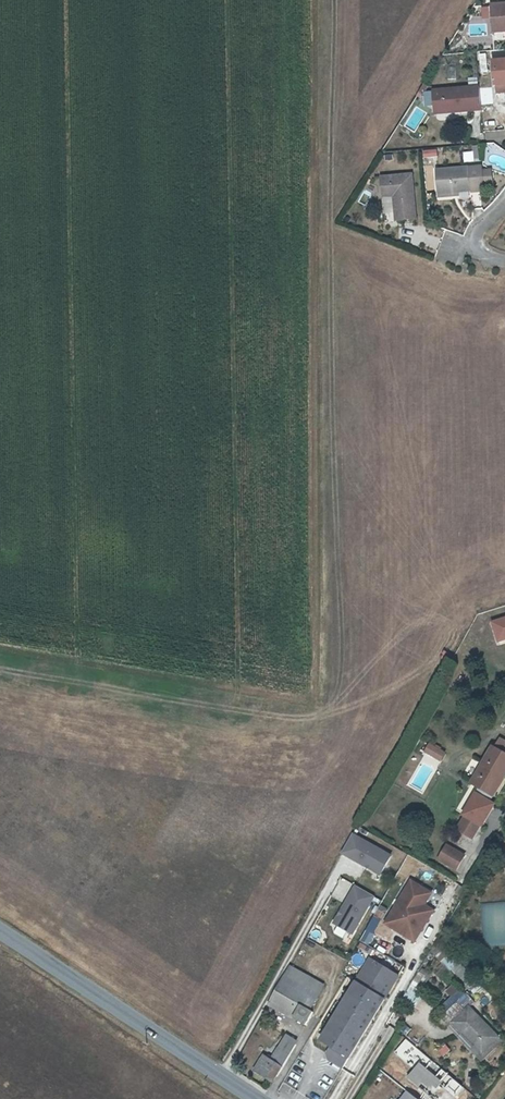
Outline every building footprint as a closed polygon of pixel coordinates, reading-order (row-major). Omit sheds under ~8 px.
[(487,4),(488,7),(488,17),(490,30),(504,29),(504,3),(487,4)] [(488,17),(488,7),(479,7),(480,18),(488,17)] [(504,84),(504,60),(492,62),(494,80),(495,86),(504,84)] [(504,93),(504,84),(495,86),(496,94),(504,93)] [(459,119),(459,125),(484,122),(482,99),(434,102),(436,122),(459,119)] [(436,148),(423,152),(425,159),(438,156),(436,148)] [(438,192),(458,191),(489,188),(489,184),(488,170),(488,165),(436,168),(438,192)] [(499,183),(498,169),(488,170),(489,184),(499,183)] [(411,176),(380,179),(382,201),(394,200),(396,222),(415,220),(411,176)] [(501,739),(496,748),(504,754),(504,742),(501,739)] [(439,759),(443,752),(430,743),(425,750),(439,759)] [(496,748),(492,746),(472,781),(479,786),(490,792),(503,772),(504,774),(504,754),(496,748)] [(496,796),(504,780),(504,774),(503,772),(490,792),(493,794),(496,796)] [(490,792),(479,786),(464,813),(469,816),(486,826),(487,828),(499,805),(488,801),(493,794),(490,792)] [(486,826),(469,816),(461,829),(477,839),(486,826)] [(395,857),(354,833),(342,854),(384,877),(395,857)] [(454,868),(462,854),(445,844),(437,858),(454,868)] [(414,880),(385,924),(415,943),(437,911),(428,905),(435,894),(414,880)] [(356,885),(333,920),(354,934),(377,898),(356,885)] [(504,946),(504,902),(481,903),(483,947),(504,946)] [(371,944),(377,926),(369,923),(362,942),(371,944)] [(447,953),(440,961),(459,977),(466,969),(447,953)] [(397,976),(368,959),(319,1040),(330,1046),(326,1053),(327,1059),(341,1067),(397,976)] [(323,986),(291,967),(286,977),(317,996),(323,986)] [(317,996),(286,977),(280,987),(311,1005),(317,996)] [(280,987),(271,1003),(306,1024),(312,1013),(308,1010),(311,1005),(280,987)] [(410,987),(402,1000),(414,1008),(422,994),(410,987)] [(482,1053),(498,1036),(462,1000),(445,1016),(482,1053)] [(269,1055),(266,1059),(263,1057),(254,1070),(272,1081),(296,1044),(284,1036),(273,1057),(269,1055)]
